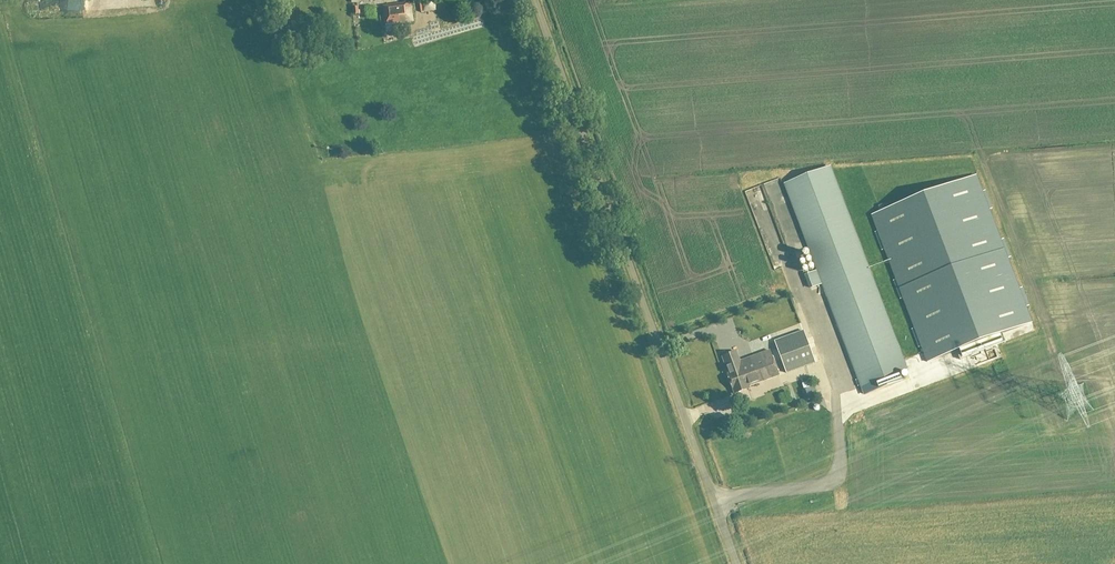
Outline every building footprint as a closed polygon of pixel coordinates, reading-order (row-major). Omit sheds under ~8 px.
[(434,12),(435,11),(434,1),(433,0),(430,0),(421,1),(421,2),(418,2),(420,13),(423,13),(424,14),(434,12)] [(384,7),(385,26),(413,22),(411,3),(384,7)] [(869,267),(831,167),(785,185),(862,387),(865,395),(878,390),(902,380),(900,374),(909,370),(872,274),(869,267)] [(990,339),(1032,323),(1026,307),(1029,306),(1022,288),(1019,289),(1008,258),(1011,257),(1004,239),(1001,240),(989,210),(992,209),(985,191),(983,192),(977,176),(871,216),(878,231),(875,232),(882,251),(885,250),(896,280),(893,281),(900,299),(903,298),(914,328),(912,329),(918,348),(921,347),(927,362),(957,351),(960,359),(993,347),(990,339)] [(811,288),(820,285),(815,272),(806,276),(811,288)] [(815,363),(804,331),(775,342),(786,373),(815,363)] [(749,387),(779,376),(770,351),(740,362),(742,368),(728,373),(727,373),(734,394),(750,389),(749,387)] [(742,368),(740,362),(737,352),(722,357),(728,373),(742,368)] [(812,400),(820,399),(819,390),(811,392),(812,400)]
